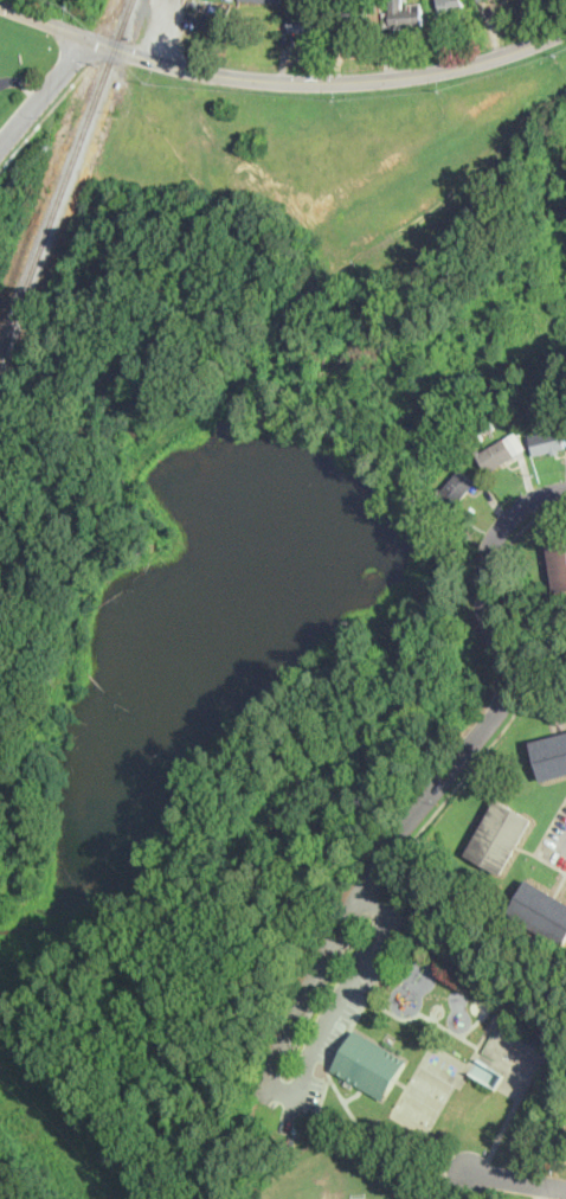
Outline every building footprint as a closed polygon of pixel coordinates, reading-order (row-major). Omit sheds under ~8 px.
[(187,5),(189,0),(194,0),(201,1),(200,8),(187,5)] [(297,15),(296,0),(321,0),(321,32),(289,33),(288,15),(297,15)] [(391,12),(390,0),(403,0),(404,8),(410,8),(410,5),(423,4),(424,26),(384,27),(382,13),(391,12)] [(443,13),(439,0),(461,0),(463,6),(456,8),(457,12),(452,13),(451,11),(443,13)] [(222,34),(232,7),(218,3),(216,7),(207,5),(200,26),(222,34)] [(342,5),(342,12),(366,11),(367,30),(335,31),(335,5),(342,5)] [(496,427),(485,432),(481,423),(491,417),(496,427)] [(561,428),(562,436),(565,449),(535,456),(529,431),(535,430),(536,434),(561,428)] [(516,454),(506,437),(516,430),(527,447),(516,454)] [(507,442),(516,456),(489,473),(476,451),(481,449),(483,454),(506,440),(507,442)] [(476,483),(470,490),(456,507),(437,492),(440,487),(444,489),(459,470),(476,483)] [(547,538),(565,535),(565,592),(555,594),(547,538)] [(532,743),(565,733),(565,775),(542,782),(532,743)] [(515,852),(502,876),(467,855),(497,800),(533,820),(515,852)] [(528,879),(565,902),(565,942),(562,948),(508,915),(528,879)] [(395,1083),(384,1101),(332,1070),(355,1030),(407,1060),(395,1083)] [(469,1073),(497,1087),(504,1072),(477,1059),(469,1073)]
